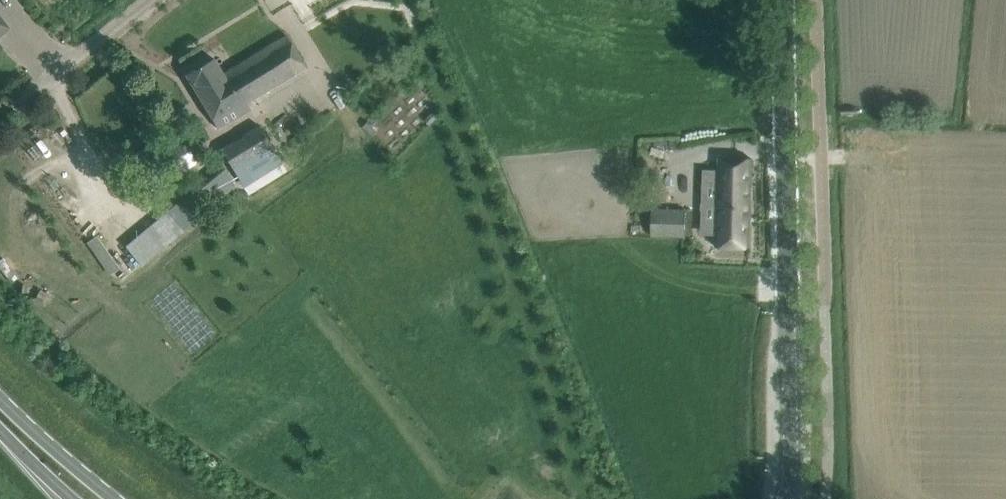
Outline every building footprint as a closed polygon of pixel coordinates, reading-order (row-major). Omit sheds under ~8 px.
[(9,27),(0,17),(0,34),(9,27)] [(213,58),(185,75),(196,92),(214,123),(218,128),(250,109),(247,103),(289,78),(306,68),(287,35),(223,73),(213,58)] [(275,150),(260,126),(222,150),(237,174),(275,150)] [(178,129),(122,162),(132,179),(140,193),(196,160),(178,129)] [(752,158),(719,157),(716,246),(750,247),(752,158)] [(686,209),(652,209),(651,234),(685,235),(686,209)]
